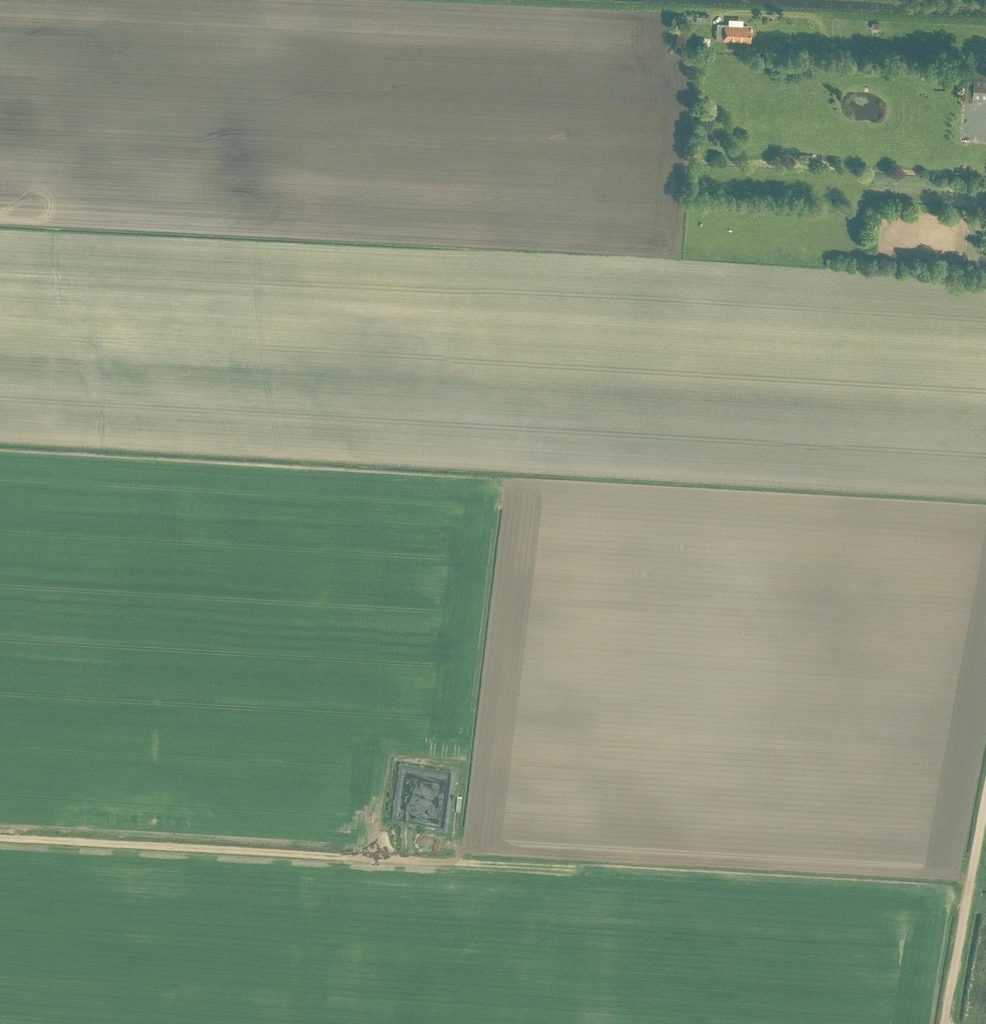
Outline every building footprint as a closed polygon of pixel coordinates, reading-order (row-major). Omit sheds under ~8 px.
[(716,39),(724,40),(750,41),(751,28),(748,28),(748,25),(717,24),(716,39)] [(678,28),(677,45),(686,46),(687,34),(686,34),(686,28),(678,28)] [(972,100),(985,101),(985,74),(973,74),(972,100)]
